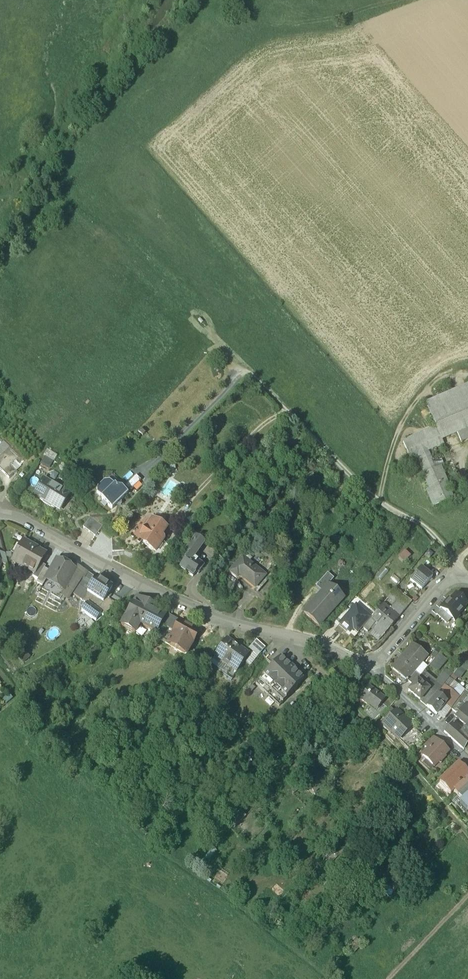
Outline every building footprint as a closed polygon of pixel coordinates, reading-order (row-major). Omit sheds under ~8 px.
[(424,403),(435,428),(436,427),(441,439),(456,432),(467,427),(467,387),(467,384),(424,403)] [(435,428),(402,442),(409,459),(416,456),(426,451),(443,444),(441,439),(436,427),(435,428)] [(456,432),(460,443),(467,439),(467,427),(456,432)] [(0,447),(0,453),(2,455),(9,448),(4,444),(0,447)] [(9,448),(2,455),(0,457),(0,471),(9,480),(13,476),(16,473),(15,473),(24,464),(9,448)] [(434,469),(426,451),(416,456),(424,473),(434,469)] [(424,473),(422,474),(428,489),(425,490),(433,507),(452,499),(446,487),(447,486),(439,467),(434,469),(424,473)] [(62,493),(46,483),(42,489),(40,487),(35,495),(42,500),(40,503),(53,512),(56,508),(61,512),(69,500),(61,495),(62,493)] [(116,493),(109,486),(103,486),(96,493),(96,499),(101,504),(101,505),(111,516),(116,511),(120,511),(120,506),(127,499),(121,493),(116,493)] [(15,501),(9,496),(6,500),(12,505),(15,501)] [(102,529),(90,520),(83,530),(95,539),(102,529)] [(166,533),(151,523),(151,524),(147,525),(144,529),(145,532),(140,540),(145,544),(143,548),(155,556),(162,546),(161,543),(160,542),(166,533)] [(123,540),(111,541),(112,555),(124,554),(123,540)] [(204,547),(195,540),(183,557),(187,559),(193,562),(204,547)] [(46,554),(24,542),(12,563),(34,575),(35,575),(40,565),(46,554)] [(0,552),(0,563),(9,567),(6,555),(0,552)] [(193,562),(187,559),(178,572),(192,581),(196,576),(198,578),(201,573),(198,572),(201,568),(193,562)] [(75,571),(57,561),(55,565),(54,565),(52,568),(52,569),(50,573),(46,581),(57,587),(58,589),(61,591),(65,590),(75,571)] [(264,580),(241,561),(229,576),(236,582),(239,579),(254,592),(264,580)] [(40,565),(35,575),(34,575),(33,578),(38,581),(44,570),(46,568),(40,565)] [(65,590),(61,596),(68,601),(77,587),(83,579),(85,580),(88,575),(77,567),(75,571),(65,590)] [(432,576),(421,567),(410,581),(421,590),(432,576)] [(50,573),(44,570),(38,581),(37,583),(43,587),(46,581),(50,573)] [(96,580),(88,575),(85,580),(83,579),(77,587),(78,587),(72,595),(82,602),(87,594),(91,587),(90,586),(91,585),(92,585),(96,580)] [(327,575),(315,589),(321,594),(327,587),(328,587),(333,581),(327,575)] [(112,591),(96,580),(92,585),(91,585),(90,586),(91,587),(87,594),(103,604),(106,600),(109,602),(109,601),(111,598),(108,597),(112,591)] [(321,594),(303,616),(318,629),(343,600),(328,587),(327,587),(321,594)] [(411,602),(396,589),(391,594),(399,600),(408,607),(411,602)] [(103,604),(87,594),(82,602),(86,605),(101,616),(103,618),(115,606),(109,601),(109,602),(106,600),(103,604)] [(399,600),(391,594),(387,599),(394,605),(395,606),(399,600)] [(456,594),(449,602),(447,605),(446,604),(446,605),(444,603),(440,609),(441,610),(451,619),(451,618),(455,614),(458,617),(459,617),(457,615),(467,605),(456,594)] [(408,607),(399,600),(395,606),(403,613),(408,607)] [(390,610),(383,604),(373,616),(370,620),(375,624),(378,620),(382,623),(373,633),(381,639),(389,629),(390,629),(399,617),(390,610)] [(101,616),(86,605),(81,611),(96,622),(101,616)] [(164,621),(149,613),(151,608),(144,605),(140,612),(132,608),(122,629),(135,635),(139,627),(155,635),(159,628),(160,629),(164,621)] [(395,606),(394,605),(390,610),(399,617),(403,613),(395,606)] [(356,608),(340,627),(347,633),(350,629),(357,635),(362,630),(370,620),(356,608)] [(451,619),(441,610),(437,615),(436,615),(446,624),(451,619)] [(174,622),(168,619),(162,629),(168,631),(174,622)] [(375,624),(370,620),(362,630),(367,634),(375,624)] [(174,622),(168,631),(174,634),(178,626),(179,625),(174,622)] [(192,648),(176,639),(182,628),(178,626),(174,634),(172,636),(174,637),(170,644),(169,644),(168,645),(169,646),(168,647),(187,658),(192,648)] [(198,637),(182,628),(176,639),(192,648),(198,637)] [(168,632),(157,640),(168,647),(169,646),(168,645),(169,644),(170,644),(174,637),(172,636),(174,634),(168,631),(168,632)] [(240,655),(225,645),(214,660),(236,675),(248,658),(241,654),(240,655)] [(412,646),(391,672),(406,683),(413,674),(427,658),(412,646)] [(442,662),(437,657),(429,666),(435,671),(442,662)] [(280,661),(256,686),(279,709),(303,683),(293,674),(295,673),(291,669),(289,670),(280,661)] [(413,674),(406,683),(412,688),(417,683),(419,679),(413,674)] [(441,678),(435,687),(440,691),(443,688),(449,680),(442,675),(440,677),(441,678)] [(434,686),(422,676),(419,679),(417,683),(428,692),(434,686)] [(369,680),(362,688),(367,692),(368,690),(369,691),(371,687),(374,684),(369,680)] [(428,692),(417,683),(412,688),(407,694),(419,704),(428,692)] [(428,692),(419,704),(426,709),(436,697),(440,691),(435,687),(434,686),(428,692)] [(387,699),(371,687),(369,691),(384,703),(387,699)] [(458,700),(443,688),(440,691),(436,697),(446,706),(445,707),(450,712),(458,700)] [(369,691),(368,690),(367,692),(359,702),(369,709),(370,707),(377,712),(384,703),(369,691)] [(451,712),(456,715),(467,697),(467,695),(464,692),(451,712)] [(446,706),(436,697),(426,709),(436,718),(445,707),(446,706)] [(445,707),(436,718),(443,723),(450,712),(445,707)] [(464,709),(459,716),(467,724),(467,713),(464,709)] [(389,710),(380,719),(386,724),(394,716),(389,710)] [(410,728),(395,714),(394,716),(386,724),(382,728),(397,742),(410,728)] [(452,726),(443,735),(463,753),(464,752),(467,745),(467,744),(467,742),(464,738),(452,726)] [(423,740),(410,728),(397,742),(410,754),(423,740)] [(435,744),(431,740),(424,748),(428,752),(435,744)] [(447,755),(435,744),(428,752),(422,759),(432,768),(437,762),(438,763),(441,763),(443,761),(443,759),(447,755)] [(439,784),(450,796),(453,793),(466,781),(467,778),(467,777),(457,766),(439,784)] [(453,793),(457,798),(467,788),(467,787),(467,783),(466,781),(453,793)] [(450,796),(439,784),(436,787),(447,799),(450,796)] [(457,798),(461,802),(467,795),(467,789),(467,788),(457,798)] [(461,802),(458,805),(467,813),(467,812),(467,795),(461,802)]
